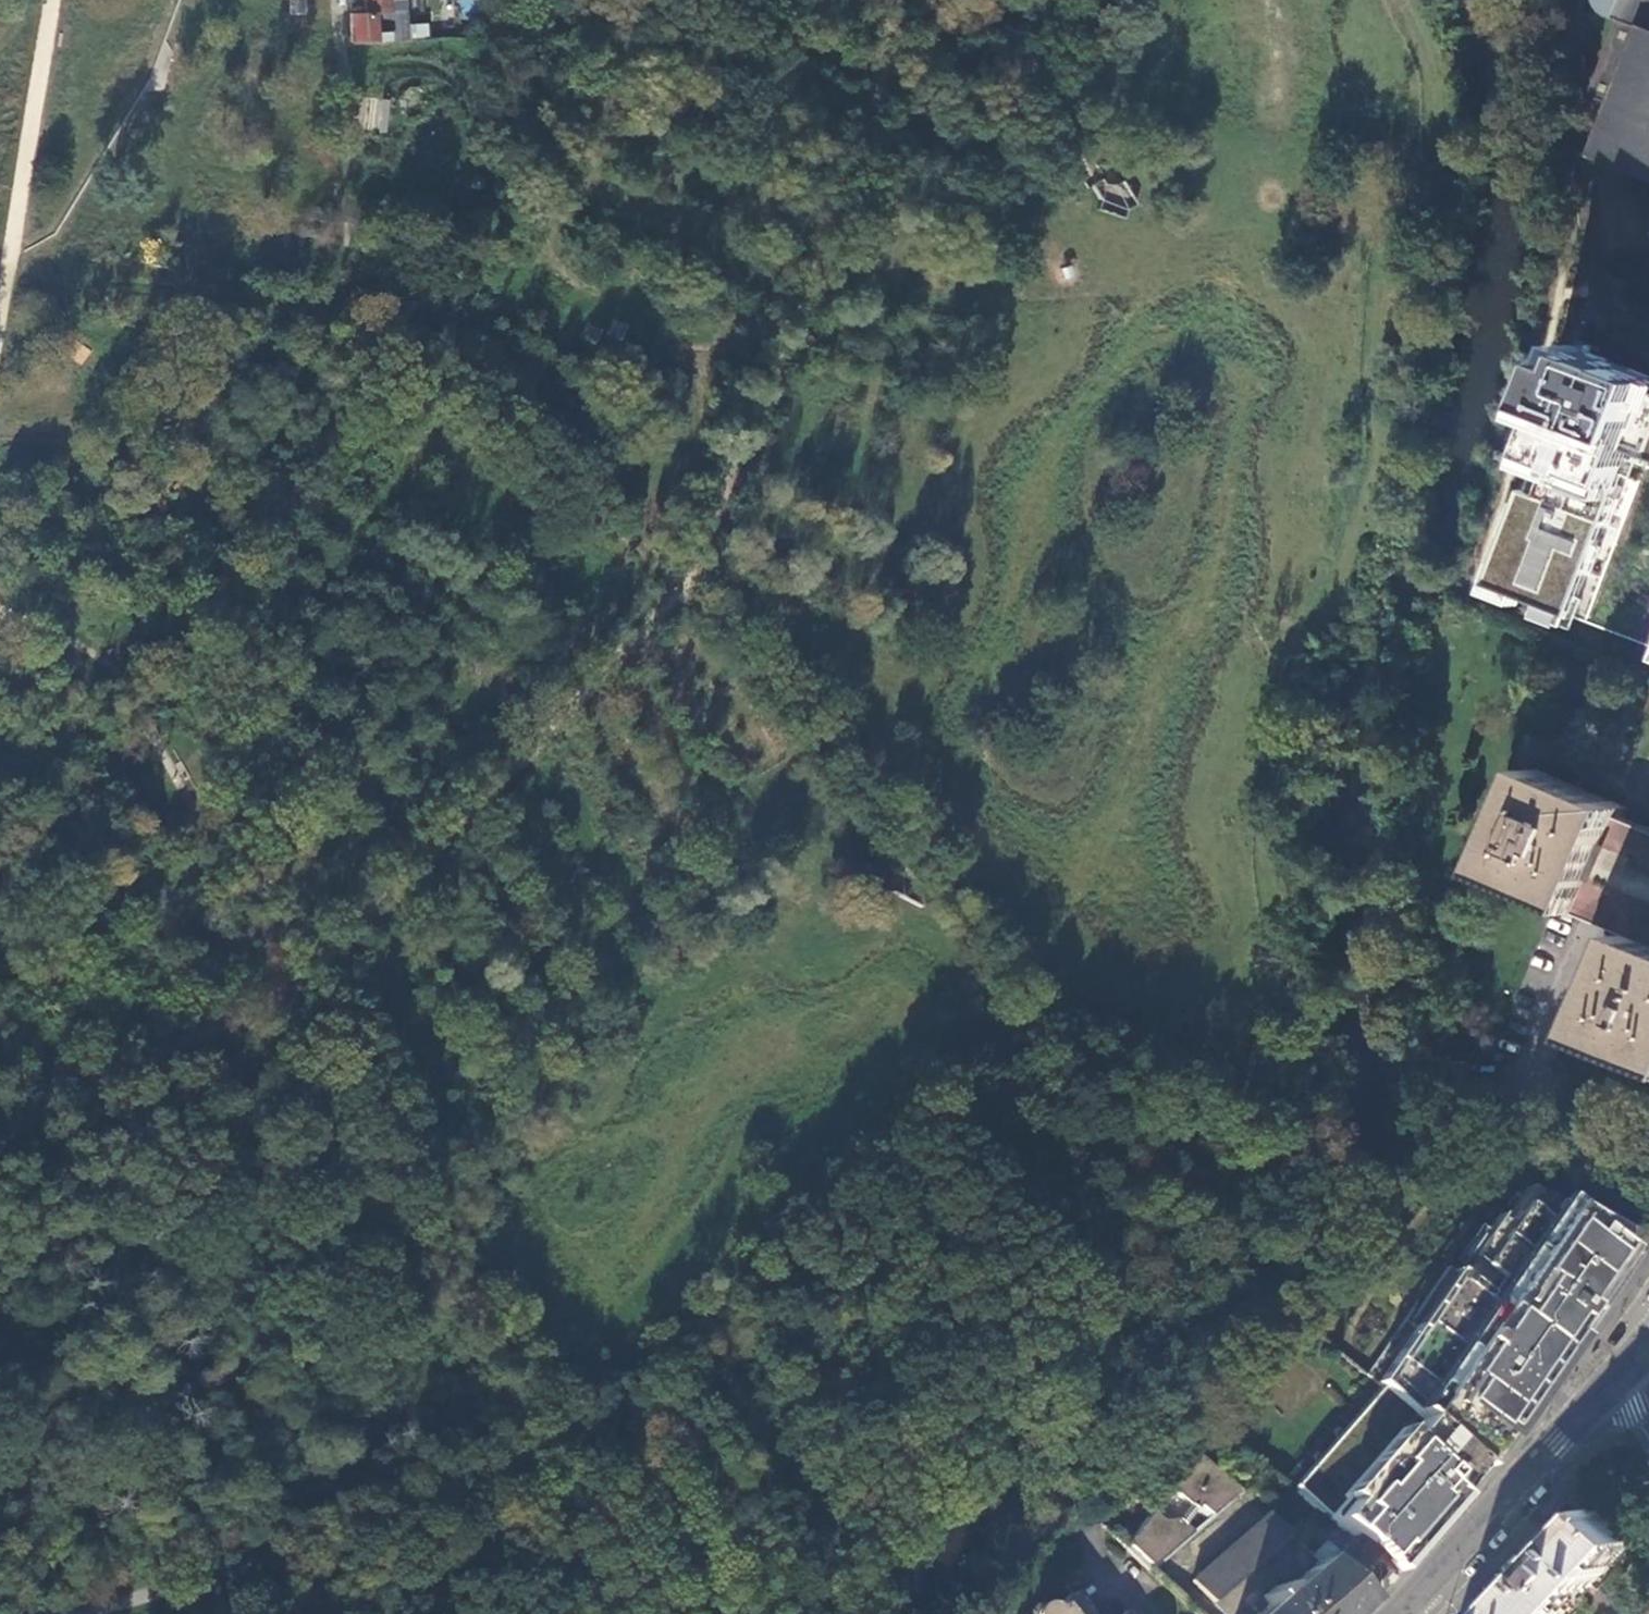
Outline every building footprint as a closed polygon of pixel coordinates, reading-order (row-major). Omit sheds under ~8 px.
[(360,15),(346,16),(347,44),(371,42),(370,15),(386,14),(386,0),(360,0),(360,15)] [(1599,4),(1603,11),(1608,16),(1619,21),(1591,96),(1612,104),(1592,156),(1648,177),(1648,0),(1598,0),(1599,4)] [(360,127),(384,132),(391,102),(366,97),(360,127)] [(1098,181),(1092,184),(1102,198),(1100,210),(1127,217),(1130,209),(1140,204),(1123,178),(1114,183),(1108,182),(1103,177),(1098,181)] [(1575,353),(1563,379),(1569,381),(1557,416),(1562,418),(1545,462),(1560,468),(1548,500),(1532,495),(1495,592),(1584,626),(1647,467),(1648,468),(1648,381),(1575,353)] [(1648,1064),(1648,819),(1625,808),(1628,801),(1541,762),(1492,866),(1629,929),(1582,1033),(1648,1064)] [(1462,1270),(1381,1386),(1476,1468),(1480,1472),(1492,1453),(1488,1450),(1502,1428),(1507,1432),(1570,1339),(1564,1335),(1581,1311),(1586,1315),(1624,1258),(1619,1254),(1622,1250),(1611,1242),(1617,1232),(1555,1201),(1552,1206),(1555,1208),(1550,1215),(1526,1199),(1484,1262),(1513,1282),(1502,1298),(1462,1270)] [(1381,1386),(1294,1487),(1350,1539),(1389,1577),(1405,1558),(1407,1548),(1419,1534),(1424,1537),(1453,1503),(1449,1500),(1476,1468),(1381,1386)] [(1151,1564),(1239,1489),(1198,1449),(1127,1540),(1151,1564)] [(1640,1547),(1607,1518),(1611,1514),(1604,1508),(1601,1512),(1597,1509),(1502,1613),(1577,1613),(1640,1547)] [(1209,1606),(1289,1536),(1265,1513),(1188,1581),(1209,1606)] [(1373,1594),(1389,1577),(1350,1539),(1324,1568),(1362,1603),(1371,1593),(1373,1594)] [(1362,1603),(1324,1568),(1317,1561),(1256,1613),(1351,1613),(1363,1604),(1362,1603)] [(1046,1613),(1094,1613),(1074,1591),(1046,1613)]
